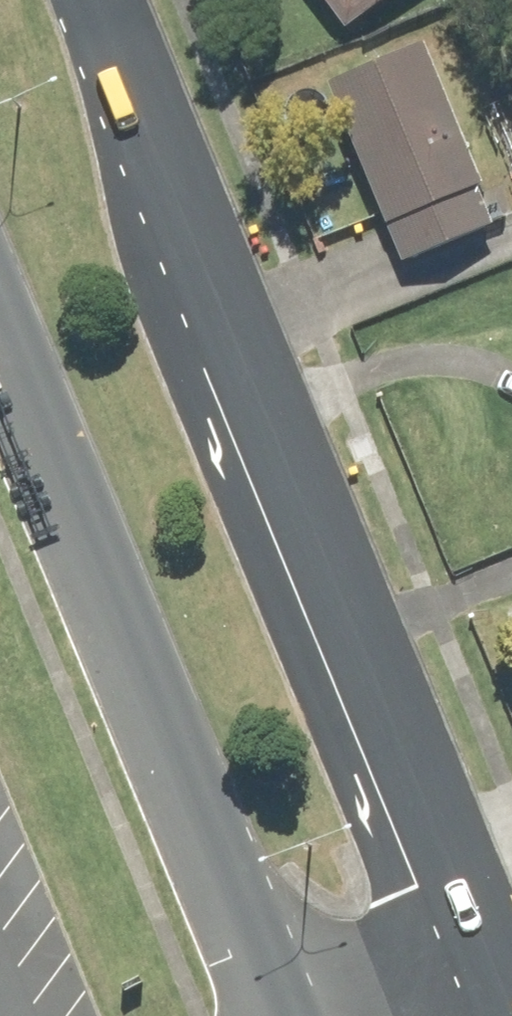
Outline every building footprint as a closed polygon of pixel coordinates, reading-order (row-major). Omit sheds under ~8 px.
[(339,26),(373,0),(319,0),(339,26)] [(419,50),(321,89),(391,263),(489,224),(419,50)]
